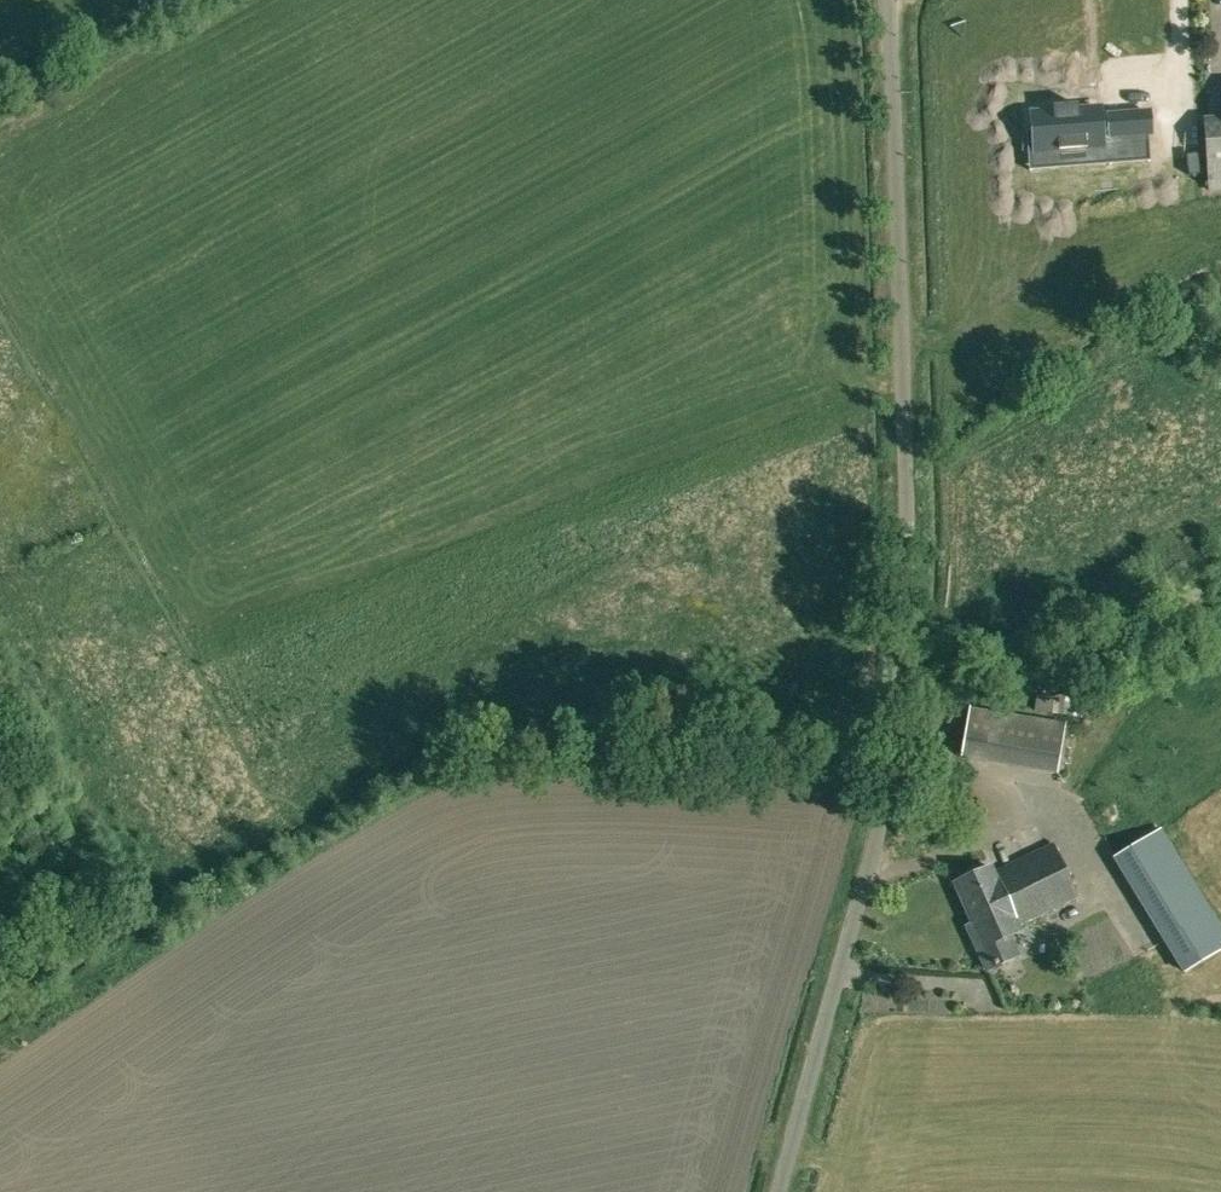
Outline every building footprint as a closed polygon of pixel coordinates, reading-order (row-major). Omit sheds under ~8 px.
[(1031,113),(1034,152),(1149,144),(1148,135),(1150,135),(1149,114),(1100,118),(1099,108),(1078,110),(1078,105),(1052,107),(1053,112),(1031,113)] [(1204,120),(1209,190),(1220,189),(1220,119),(1204,120)] [(1065,724),(969,708),(961,757),(1057,773),(1065,724)] [(1164,940),(1184,973),(1220,951),(1220,925),(1162,828),(1114,857),(1164,940)] [(1017,926),(1077,898),(1052,843),(993,872),(991,867),(955,883),(981,941),(975,943),(987,969),(1018,955),(1009,936),(1019,931),(1017,926)]
